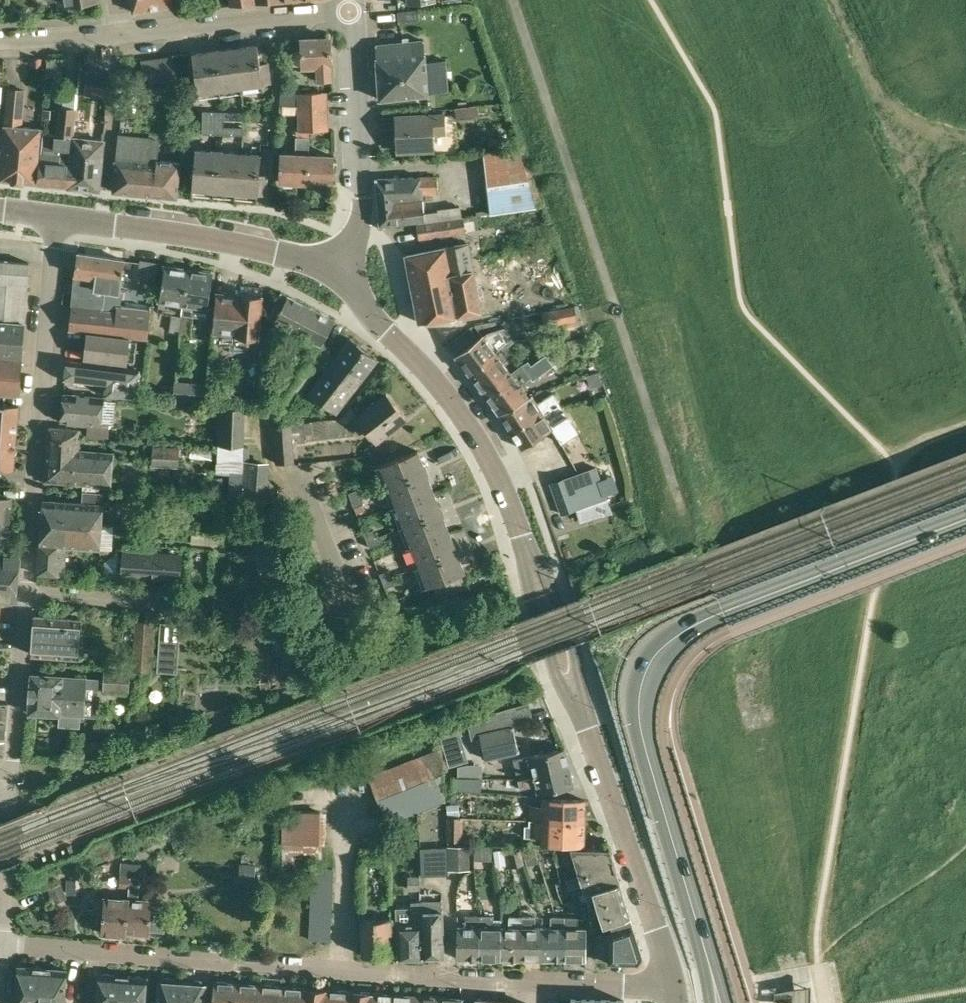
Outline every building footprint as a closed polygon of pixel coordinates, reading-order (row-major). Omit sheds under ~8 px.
[(134,11),(177,3),(177,0),(132,0),(134,11)] [(420,21),(419,9),(398,11),(399,22),(420,21)] [(380,98),(429,94),(424,40),(409,41),(409,37),(404,38),(404,42),(376,45),(380,98)] [(319,79),(332,78),(331,38),(302,39),(303,66),(318,65),(319,79)] [(259,45),(204,52),(193,53),(199,93),(272,83),(269,63),(261,64),(259,45)] [(146,83),(177,79),(174,55),(142,60),(146,83)] [(63,60),(47,59),(47,69),(62,70),(63,60)] [(433,65),(433,83),(451,84),(452,65),(433,65)] [(103,96),(104,73),(86,72),(84,94),(103,96)] [(63,108),(74,109),(77,85),(65,83),(63,108)] [(41,129),(22,127),(25,90),(8,89),(4,126),(6,126),(1,179),(18,181),(36,182),(41,129)] [(299,90),(281,90),(280,105),(298,105),(328,104),(327,91),(299,92),(299,90)] [(328,104),(298,105),(299,118),(328,118),(328,104)] [(456,108),(457,119),(479,116),(478,105),(456,108)] [(45,135),(43,151),(41,151),(38,184),(46,184),(67,186),(72,137),(75,137),(78,109),(74,109),(63,108),(59,108),(57,136),(45,135)] [(225,123),(225,119),(225,111),(203,111),(203,122),(225,123)] [(225,111),(225,119),(244,119),(244,111),(225,111)] [(398,150),(435,148),(435,133),(446,133),(445,114),(397,116),(398,150)] [(328,118),(299,118),(299,131),(328,130),(328,118)] [(224,126),(225,123),(203,122),(202,134),(224,134),(224,126)] [(244,127),(224,126),(224,134),(244,134),(244,127)] [(297,135),(296,154),(281,154),(280,181),(309,182),(310,155),(311,136),(297,135)] [(113,191),(163,196),(177,197),(180,162),(166,160),(158,160),(160,140),(120,136),(116,159),(113,191)] [(72,137),(67,186),(75,187),(75,188),(93,189),(99,189),(104,140),(75,137),(72,137)] [(193,189),(205,190),(266,195),(267,175),(260,174),(261,154),(196,148),(193,189)] [(310,155),(309,182),(334,183),(335,156),(310,155)] [(377,178),(379,202),(423,198),(423,193),(439,192),(438,176),(424,176),(377,178)] [(536,183),(488,189),(491,213),(537,206),(544,205),(536,183)] [(379,202),(380,225),(381,225),(417,220),(425,219),(424,211),(423,198),(379,202)] [(440,221),(463,217),(461,203),(438,207),(438,209),(440,221)] [(425,223),(418,224),(421,239),(480,229),(477,215),(463,217),(440,221),(425,223)] [(407,255),(414,288),(475,277),(468,243),(407,255)] [(76,274),(72,306),(102,311),(103,310),(106,289),(131,293),(136,261),(78,253),(75,274),(76,274)] [(26,322),(29,284),(28,284),(30,262),(0,259),(0,320),(26,322)] [(177,264),(170,263),(168,266),(166,266),(160,299),(183,303),(184,303),(190,270),(178,268),(177,264)] [(199,271),(190,270),(184,303),(183,303),(182,314),(194,315),(196,305),(208,307),(214,273),(211,273),(210,270),(202,268),(199,271)] [(475,277),(414,288),(420,322),(481,310),(475,277)] [(236,336),(240,296),(230,295),(228,292),(222,291),(219,294),(217,294),(213,333),(236,335),(235,336),(236,336)] [(287,414),(306,386),(330,352),(332,349),(323,344),(336,319),(282,291),(269,316),(317,341),(304,360),(298,357),(275,391),(284,398),(278,406),(287,414)] [(240,296),(236,336),(236,345),(245,346),(246,337),(259,338),(263,296),(240,294),(240,296)] [(575,304),(574,304),(550,309),(545,309),(547,324),(547,326),(578,321),(576,307),(575,304)] [(118,305),(117,312),(103,310),(102,311),(72,306),(70,329),(89,331),(114,334),(130,336),(148,339),(152,309),(118,305)] [(182,328),(183,317),(182,317),(174,316),(172,329),(181,330),(182,328)] [(183,317),(182,328),(190,329),(191,318),(183,317)] [(22,359),(26,322),(0,320),(0,356),(22,359)] [(457,356),(473,376),(511,348),(509,345),(515,340),(505,327),(491,331),(457,356)] [(130,336),(114,334),(89,331),(86,358),(127,363),(130,336)] [(584,336),(570,340),(573,354),(589,350),(584,336)] [(330,352),(306,386),(338,410),(377,357),(351,338),(337,356),(330,352)] [(511,348),(473,376),(486,394),(500,384),(500,381),(511,372),(505,364),(516,356),(511,348)] [(548,356),(554,365),(559,361),(552,352),(548,356)] [(500,384),(486,394),(499,410),(501,414),(530,396),(521,385),(531,377),(534,380),(554,365),(546,354),(532,364),(529,360),(523,363),(511,372),(500,381),(500,384)] [(19,393),(22,359),(0,356),(0,392),(19,393)] [(65,381),(106,385),(105,398),(138,400),(142,368),(67,360),(65,381)] [(599,371),(587,375),(591,387),(603,384),(599,371)] [(205,402),(207,382),(174,380),(173,399),(205,402)] [(530,396),(501,414),(511,429),(559,400),(554,392),(538,403),(533,395),(530,396)] [(64,394),(62,420),(89,422),(88,436),(109,437),(110,424),(102,423),(104,397),(64,394)] [(377,440),(405,417),(387,394),(359,417),(377,440)] [(559,400),(511,429),(522,447),(553,428),(562,443),(579,432),(559,400)] [(17,430),(19,405),(0,403),(0,429),(17,430)] [(244,446),(246,407),(220,407),(218,445),(244,446)] [(293,423),(293,424),(274,425),(276,463),(295,462),(293,431),(297,431),(298,442),(306,441),(304,423),(293,423)] [(49,427),(46,465),(113,471),(114,452),(79,450),(81,429),(49,427)] [(0,429),(0,468),(14,469),(17,430),(0,429)] [(153,465),(180,466),(181,447),(154,446),(153,465)] [(381,464),(385,474),(428,586),(433,584),(437,594),(466,583),(462,573),(465,572),(418,450),(381,464)] [(232,473),(232,477),(230,501),(238,501),(276,504),(277,488),(270,479),(269,478),(270,461),(240,459),(239,474),(232,473)] [(44,481),(45,481),(111,486),(113,471),(46,465),(44,481)] [(587,469),(567,477),(578,508),(609,497),(601,477),(591,480),(587,469)] [(578,508),(567,477),(550,482),(561,514),(578,508)] [(359,488),(349,492),(352,499),(361,496),(359,488)] [(44,500),(43,514),(62,515),(61,519),(82,521),(81,523),(102,524),(104,492),(83,490),(82,503),(44,500)] [(361,496),(352,499),(355,507),(364,503),(361,496)] [(10,520),(11,498),(0,497),(0,519),(10,520)] [(43,514),(41,544),(67,546),(101,549),(102,524),(81,523),(82,521),(61,519),(62,515),(43,514)] [(8,542),(10,520),(0,519),(0,541),(8,542)] [(364,533),(367,540),(377,536),(374,529),(364,533)] [(191,533),(191,543),(202,544),(203,534),(191,533)] [(379,544),(377,536),(367,540),(370,547),(379,544)] [(258,566),(279,565),(278,543),(257,544),(258,566)] [(67,546),(41,544),(39,573),(65,574),(67,546)] [(183,553),(124,549),(122,576),(182,580),(183,553)] [(16,602),(18,580),(20,559),(0,557),(0,601),(16,602)] [(380,573),(383,580),(392,576),(390,569),(380,573)] [(395,584),(392,576),(383,580),(385,587),(395,584)] [(394,610),(409,605),(405,595),(391,600),(394,610)] [(79,657),(81,619),(36,616),(34,654),(79,657)] [(153,671),(156,621),(135,620),(132,670),(153,671)] [(158,651),(179,652),(180,644),(175,644),(160,643),(159,643),(158,651)] [(130,691),(131,670),(105,669),(104,690),(130,691)] [(29,712),(60,714),(59,725),(81,726),(81,714),(84,714),(86,678),(64,676),(64,675),(32,673),(29,712)] [(8,702),(0,701),(0,718),(7,718),(8,702)] [(487,758),(520,751),(510,708),(478,720),(487,758)] [(369,775),(387,823),(445,800),(443,746),(369,775)] [(514,759),(516,768),(519,778),(569,765),(565,747),(514,759)] [(469,777),(470,764),(467,764),(458,766),(458,777),(469,777)] [(569,765),(519,778),(521,788),(537,785),(539,792),(574,784),(569,765)] [(460,789),(461,777),(446,776),(446,788),(460,789)] [(285,792),(285,811),(283,811),(283,865),(312,866),(309,939),(331,940),(335,867),(315,866),(315,865),(318,865),(323,864),(323,843),(326,843),(326,811),(322,811),(322,792),(285,792)] [(531,806),(531,820),(585,821),(586,800),(544,798),(544,806),(531,806)] [(447,816),(459,816),(459,804),(446,804),(447,816)] [(464,816),(448,816),(447,841),(464,841),(464,816)] [(585,821),(531,820),(530,826),(526,825),(526,836),(543,837),(543,842),(584,843),(585,821)] [(171,837),(175,847),(191,840),(188,831),(171,837)] [(469,845),(447,846),(447,870),(470,869),(469,845)] [(493,860),(493,846),(475,845),(475,859),(493,860)] [(446,871),(445,847),(421,848),(422,873),(446,871)] [(527,865),(539,861),(536,847),(523,851),(527,865)] [(614,863),(610,848),(572,847),(554,847),(558,864),(567,862),(565,857),(574,854),(580,873),(614,863)] [(512,867),(525,864),(522,848),(508,852),(512,867)] [(129,886),(130,876),(130,873),(131,862),(122,862),(120,886),(129,886)] [(141,874),(142,863),(131,862),(130,873),(141,874)] [(614,863),(580,873),(581,875),(566,879),(569,890),(584,885),(585,890),(619,879),(614,863)] [(239,883),(255,884),(256,866),(240,865),(239,883)] [(420,890),(420,875),(408,875),(408,890),(420,890)] [(130,876),(129,886),(128,898),(139,899),(140,877),(130,876)] [(619,879),(585,890),(589,902),(591,908),(599,906),(600,911),(589,915),(593,927),(612,921),(630,915),(623,891),(619,879)] [(47,888),(53,903),(66,899),(60,884),(47,888)] [(102,933),(125,934),(128,898),(104,896),(104,898),(96,898),(95,912),(103,913),(102,933)] [(128,898),(125,934),(126,935),(127,932),(149,934),(149,930),(166,931),(168,904),(151,903),(151,900),(139,899),(128,898)] [(400,957),(423,956),(422,922),(422,911),(426,911),(426,900),(411,901),(412,922),(398,923),(400,957)] [(422,922),(423,956),(445,955),(442,910),(426,911),(422,911),(422,922)] [(467,915),(467,925),(459,925),(458,957),(480,957),(482,915),(467,915)] [(482,915),(480,957),(501,958),(502,926),(495,926),(495,915),(482,915)] [(502,926),(501,958),(522,958),(524,916),(509,915),(509,926),(502,926)] [(643,955),(636,935),(630,915),(612,921),(614,929),(610,930),(610,933),(597,933),(597,943),(596,959),(639,960),(643,955)] [(524,916),(522,958),(543,959),(545,927),(536,926),(536,916),(524,916)] [(545,927),(543,959),(563,959),(565,917),(551,916),(551,927),(545,927)] [(565,917),(563,959),(586,959),(586,927),(578,927),(579,917),(565,917)] [(389,932),(393,932),(393,919),(363,919),(363,955),(389,954),(389,932)] [(43,968),(19,967),(17,1002),(40,1002),(43,968)] [(40,1002),(64,1002),(67,970),(43,968),(40,1002)] [(123,976),(111,975),(109,973),(104,973),(102,974),(100,974),(97,1002),(121,1002),(123,976)] [(123,976),(121,1002),(145,1002),(147,978),(145,977),(143,976),(138,975),(136,977),(123,976)] [(181,982),(173,981),(171,977),(165,977),(162,980),(160,980),(158,1002),(180,1002),(181,982)] [(202,979),(195,979),(193,982),(181,982),(180,1002),(205,1002),(206,983),(203,983),(202,979)] [(237,982),(215,981),(213,1002),(236,1002),(237,982)] [(236,1002),(259,1002),(260,984),(237,982),(236,1002)] [(282,986),(260,984),(259,1002),(280,1002),(282,986)] [(282,986),(280,1002),(304,1002),(306,988),(282,986)] [(304,1002),(327,1002),(328,989),(306,988),(304,1002)] [(350,991),(328,989),(327,1002),(349,1002),(350,991)] [(349,1002),(374,1002),(374,993),(350,991),(349,1002)] [(374,1002),(395,1002),(396,994),(374,993),(374,1002)] [(396,994),(395,1002),(418,1002),(418,996),(396,994)]
